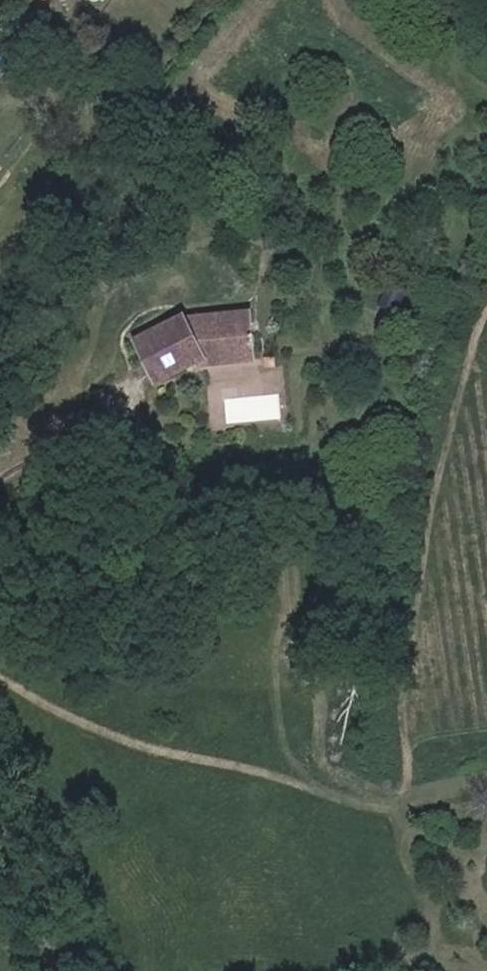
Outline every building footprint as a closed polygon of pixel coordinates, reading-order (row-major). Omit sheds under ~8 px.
[(190,313),(136,339),(161,386),(207,365),(259,360),(257,309),(190,313)]
